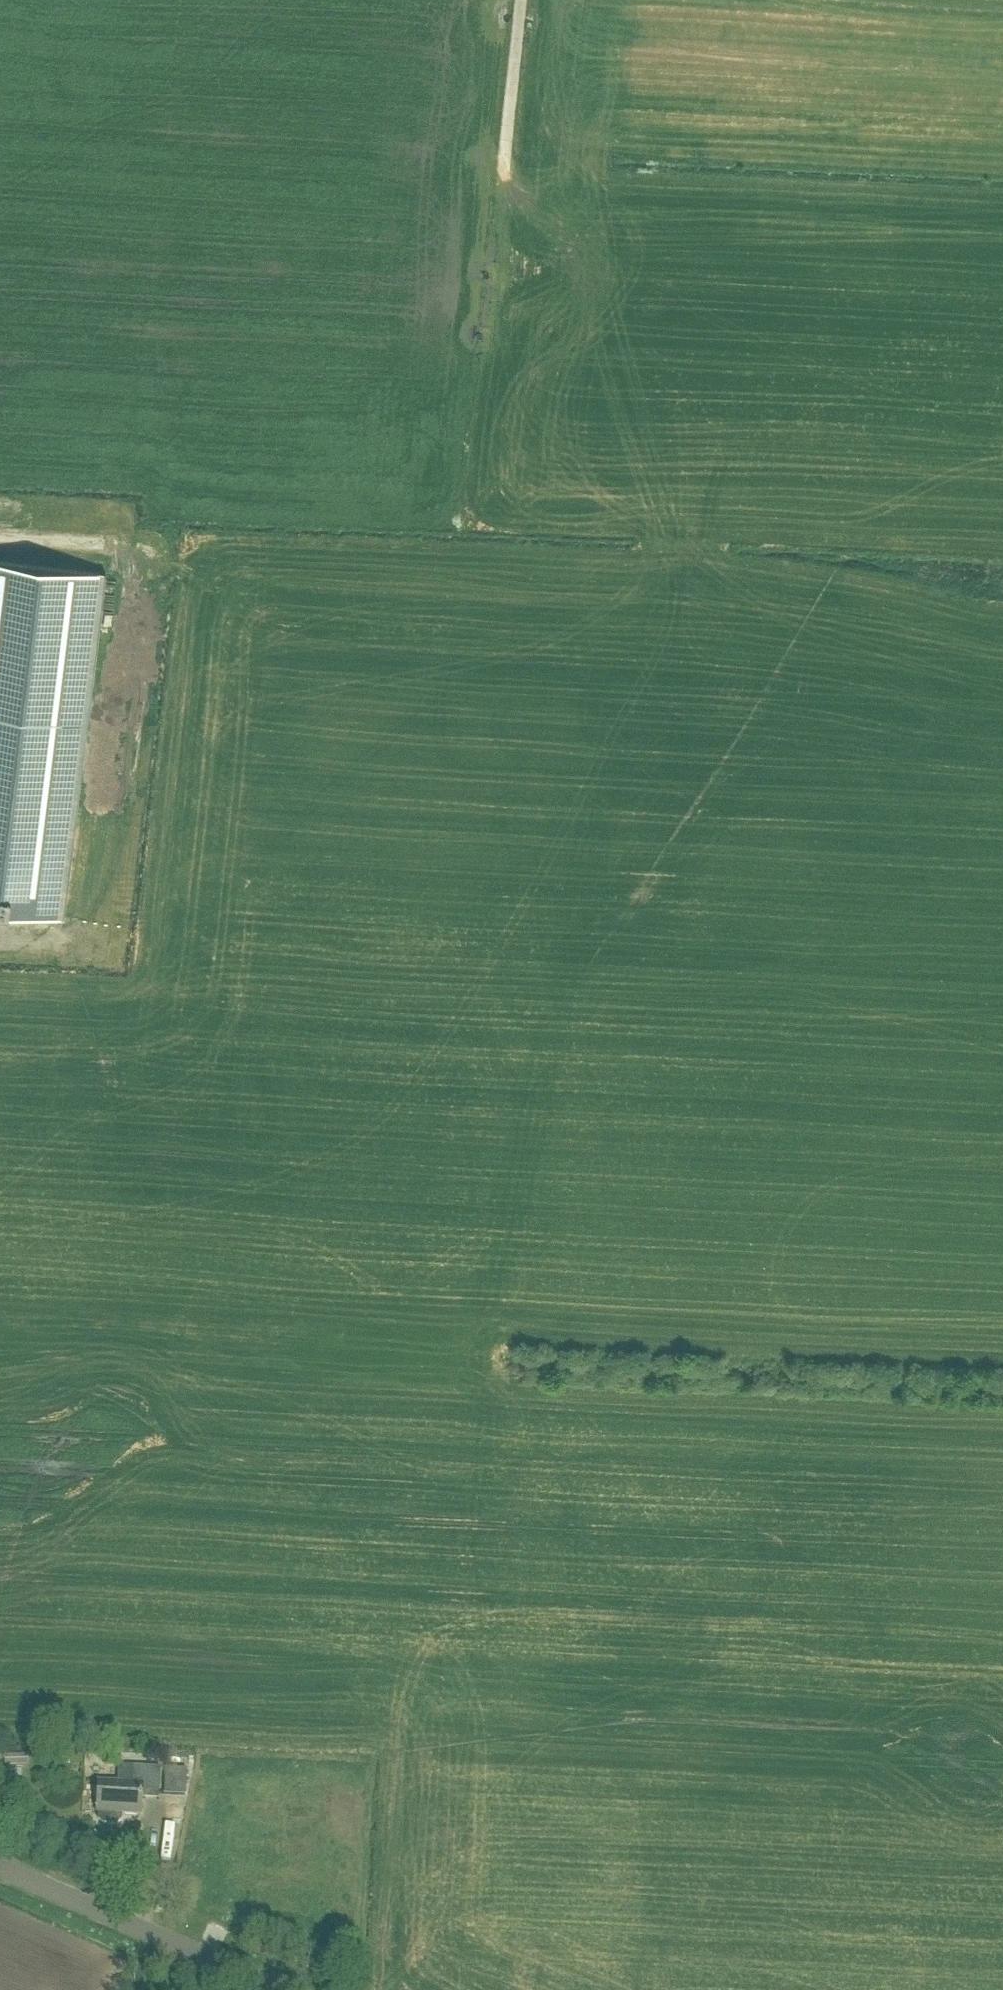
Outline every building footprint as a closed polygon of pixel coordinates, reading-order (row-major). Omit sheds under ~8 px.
[(64,917),(106,573),(0,560),(0,909),(64,917)] [(28,1755),(5,1756),(5,1766),(28,1765),(28,1755)] [(158,1795),(160,1771),(134,1770),(133,1787),(98,1785),(96,1816),(99,1817),(98,1822),(102,1827),(116,1827),(121,1823),(121,1816),(140,1817),(142,1794),(158,1795)] [(166,1772),(166,1794),(186,1794),(186,1773),(166,1772)]
